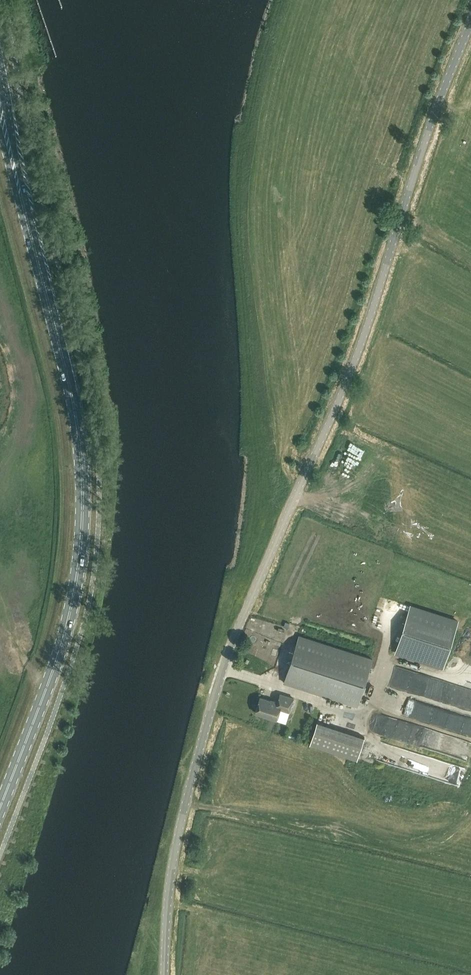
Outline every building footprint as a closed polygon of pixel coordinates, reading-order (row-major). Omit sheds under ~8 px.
[(410,605),(395,652),(443,667),(458,620),(410,605)] [(373,626),(374,643),(383,642),(382,626),(373,626)] [(284,682),(357,706),(373,658),(368,657),(299,635),(284,682)] [(376,704),(382,684),(374,682),(369,702),(376,704)] [(260,697),(255,712),(276,719),(280,708),(289,711),(294,698),(280,693),(278,701),(274,700),(274,701),(260,697)] [(364,737),(317,721),(309,744),(357,760),(364,737)]
